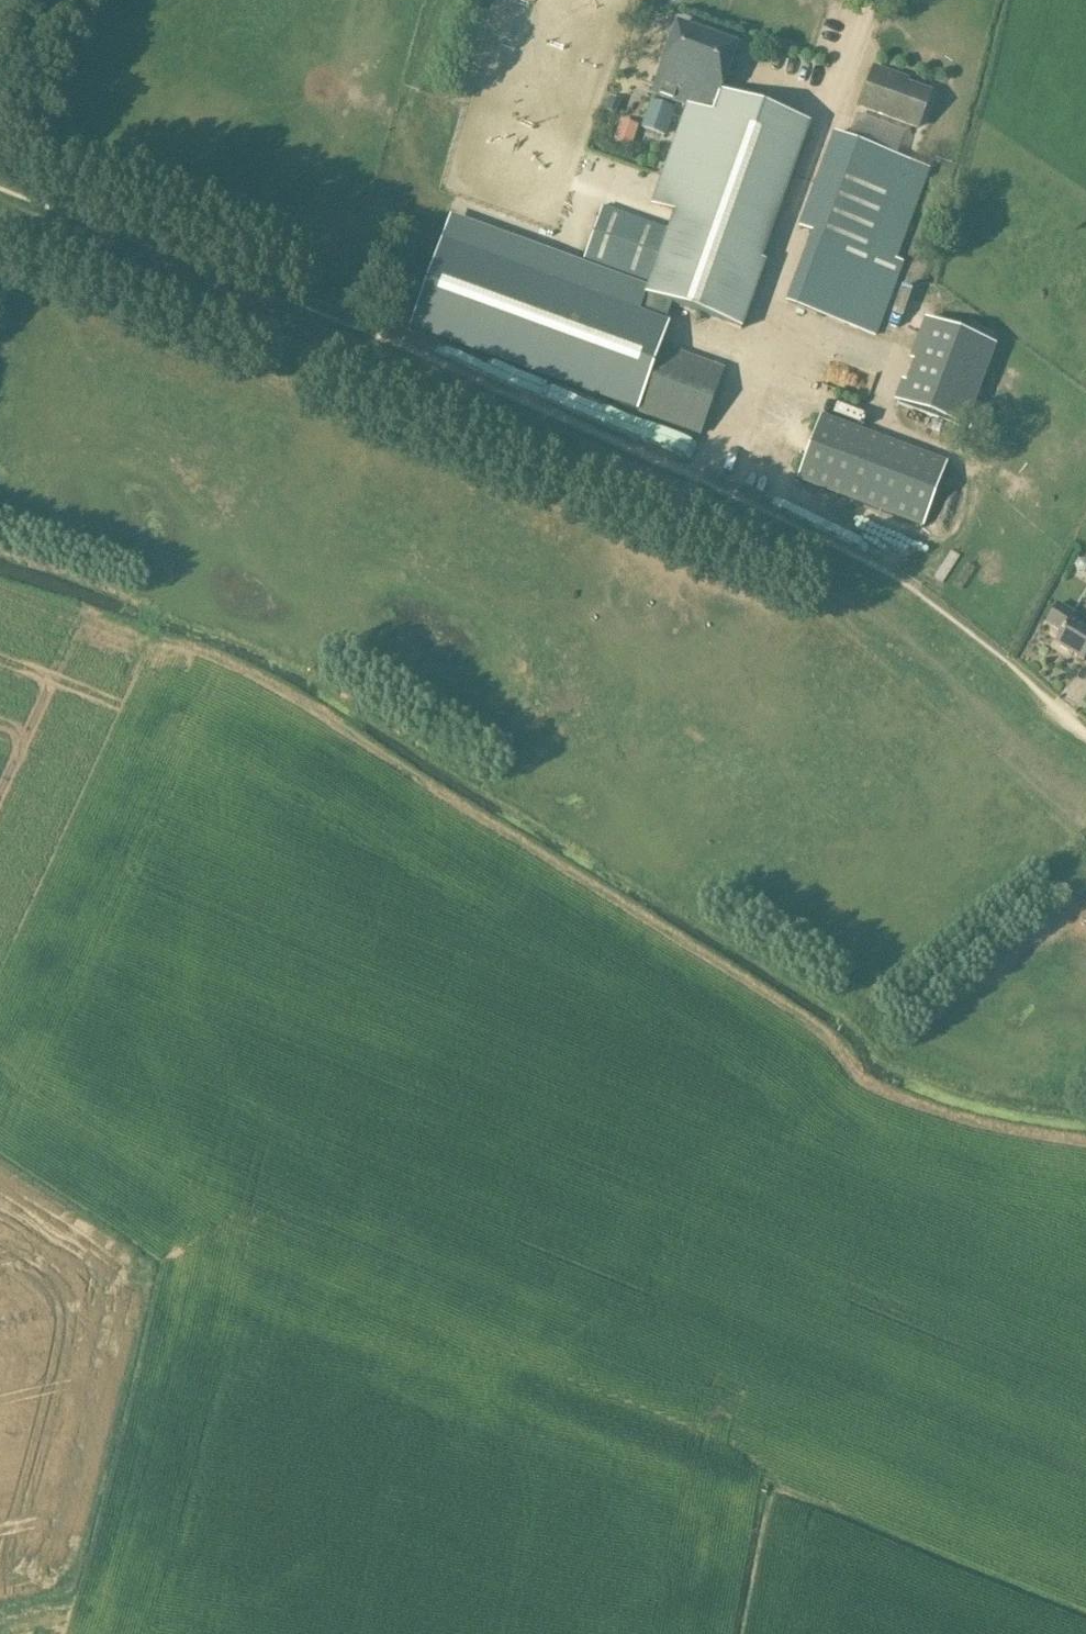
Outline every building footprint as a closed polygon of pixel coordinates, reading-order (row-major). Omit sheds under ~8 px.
[(765,268),(761,266),(805,144),(812,126),(720,93),(736,47),(676,25),(651,93),(693,109),(657,207),(675,213),(668,231),(651,225),(604,208),(582,269),(651,294),(660,297),(652,318),(644,314),(643,314),(441,241),(410,328),(638,411),(660,348),(669,324),(666,323),(674,303),(726,322),(738,326),(741,327),(743,328),(765,268)] [(874,68),(860,107),(918,128),(930,94),(905,85),(905,87),(892,82),(894,76),(874,68)] [(620,102),(609,99),(605,111),(617,114),(620,102)] [(650,101),(643,123),(666,131),(673,109),(650,101)] [(632,149),(640,126),(622,120),(614,143),(632,149)] [(813,234),(787,303),(874,336),(901,265),(896,263),(930,171),(834,135),(799,228),(813,234)] [(995,347),(924,320),(909,362),(913,364),(905,384),(901,382),(893,403),(965,430),(984,380),(994,353),(996,347),(995,347)] [(948,466),(822,419),(798,483),(924,530),(948,466)] [(733,440),(721,475),(756,486),(768,452),(733,440)] [(1054,642),(1083,661),(1085,656),(1085,621),(1081,628),(1069,620),(1073,614),(1057,604),(1045,623),(1060,632),(1054,642)]
